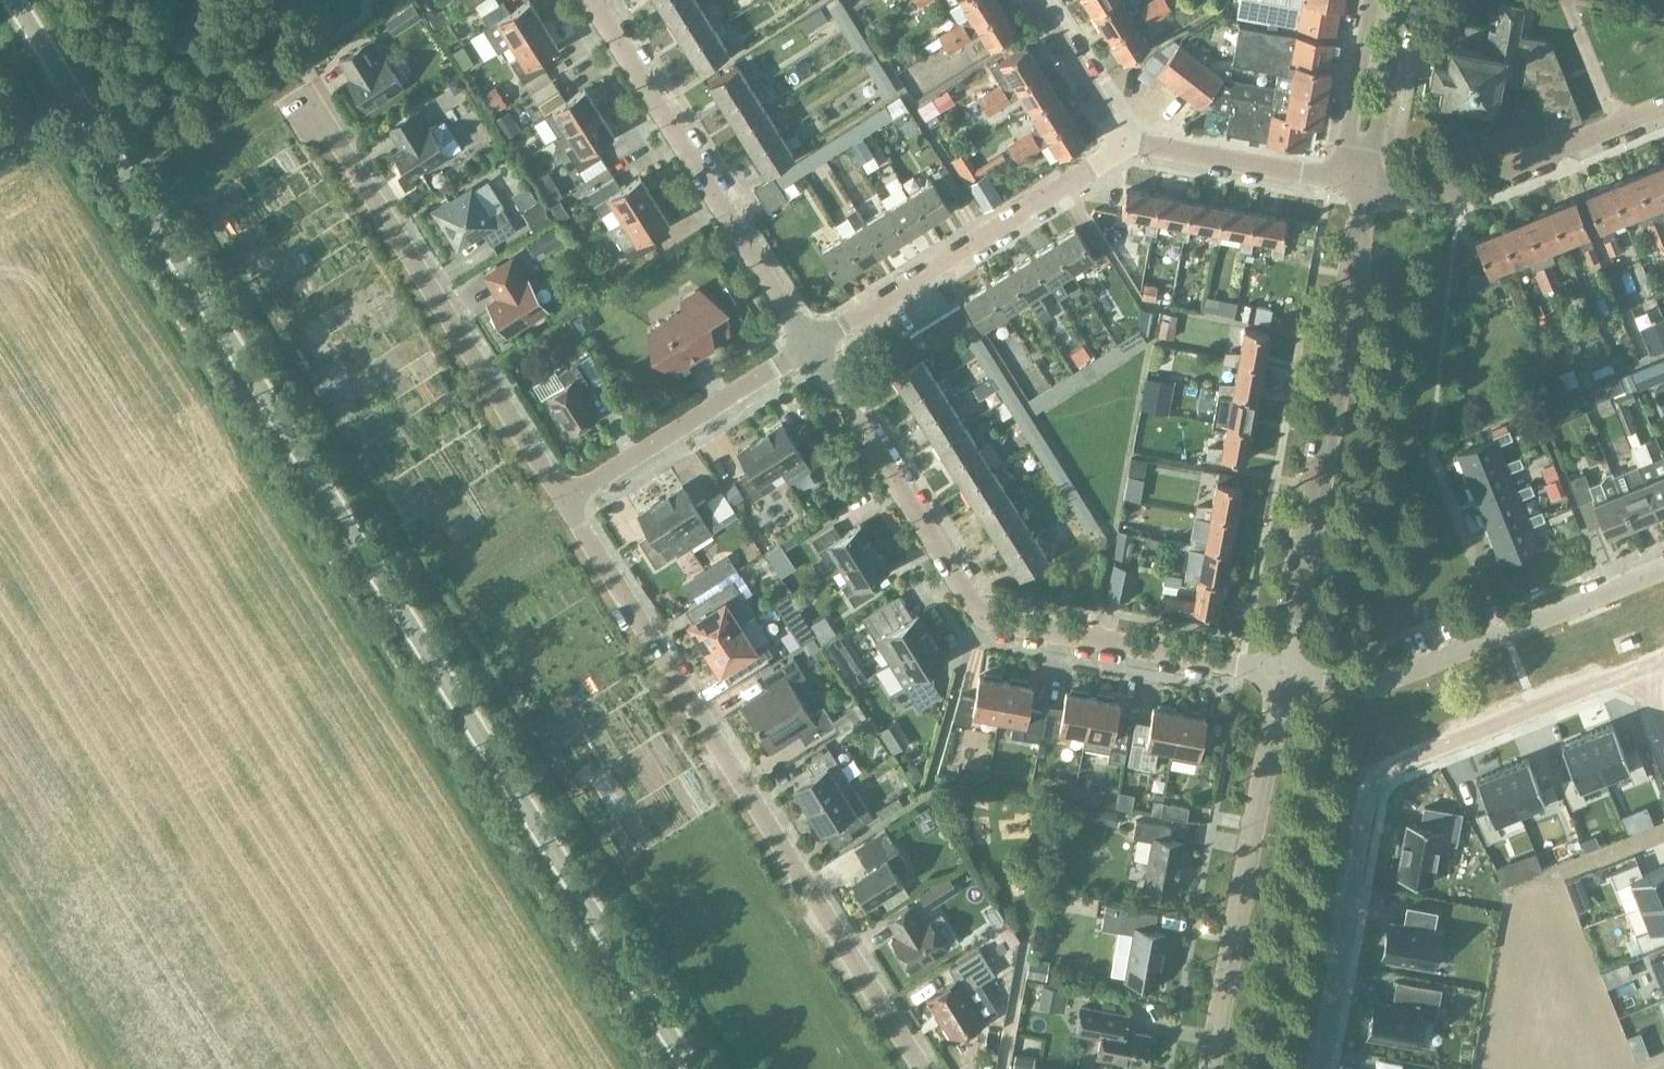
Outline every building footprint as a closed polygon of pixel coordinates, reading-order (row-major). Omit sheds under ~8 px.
[(543,22),(529,0),(510,12),(503,1),(481,15),(490,30),(499,24),(511,43),(543,22)] [(700,6),(696,0),(661,0),(657,2),(671,25),(700,6)] [(1002,8),(997,0),(963,0),(961,1),(950,8),(958,21),(961,22),(962,22),(967,30),(1002,8)] [(1094,14),(1117,0),(1085,0),(1094,14)] [(1139,8),(1139,7),(1130,13),(1122,0),(1117,0),(1094,14),(1109,38),(1145,16),(1139,8)] [(1160,16),(1172,9),(1166,0),(1152,0),(1151,1),(1160,16)] [(1343,0),(1244,0),(1241,16),(1267,21),(1268,19),(1334,32),(1339,5),(1342,5),(1343,0)] [(843,30),(855,22),(841,1),(829,8),(843,30)] [(1140,29),(1160,16),(1151,1),(1139,8),(1145,16),(1109,38),(1124,62),(1150,45),(1140,29)] [(393,34),(421,16),(412,2),(384,20),(393,34)] [(1545,39),(1521,35),(1518,34),(1523,6),(1500,2),(1495,30),(1489,29),(1485,53),(1448,46),(1446,63),(1432,60),(1428,82),(1442,84),(1438,101),(1494,111),(1500,79),(1512,81),(1513,77),(1529,79),(1550,131),(1581,118),(1561,69),(1548,39),(1546,40),(1545,39)] [(685,47),(714,28),(700,6),(671,25),(685,47)] [(950,29),(960,45),(972,38),(981,32),(991,48),(1017,32),(1002,8),(967,30),(962,22),(950,29)] [(519,55),(510,61),(512,65),(523,82),(546,68),(539,57),(558,45),(543,22),(511,43),(519,55)] [(857,52),(869,45),(855,22),(843,30),(857,52)] [(1331,43),(1297,36),(1239,26),(1232,63),(1278,72),(1275,87),(1325,96),(1330,69),(1334,70),(1339,43),(1332,42),(1331,43)] [(714,28),(685,47),(699,69),(728,51),(714,28)] [(948,52),(960,45),(950,29),(939,37),(948,52)] [(460,42),(450,48),(460,66),(470,61),(460,42)] [(1167,82),(1190,52),(1179,43),(1155,73),(1167,82)] [(364,44),(340,59),(351,78),(348,80),(366,109),(402,86),(384,57),(375,63),(364,44)] [(871,74),(882,66),(869,45),(857,52),(871,74)] [(1001,84),(1001,85),(989,92),(999,107),(1011,100),(1006,92),(1041,70),(1026,46),(1000,63),(991,68),(1001,84)] [(1177,90),(1200,60),(1190,52),(1167,82),(1177,90)] [(1188,98),(1211,68),(1200,60),(1177,90),(1188,98)] [(722,107),(752,88),(738,65),(708,84),(722,107)] [(871,74),(885,97),(897,89),(882,66),(871,74)] [(1200,107),(1206,99),(1223,77),(1211,68),(1188,98),(1200,107)] [(1030,110),(1056,94),(1041,70),(1006,92),(1011,100),(1020,95),(1030,110)] [(1325,96),(1275,87),(1223,77),(1206,99),(1215,109),(1230,111),(1225,133),(1302,147),(1307,121),(1320,123),(1325,96)] [(478,93),(492,112),(506,102),(492,83),(478,93)] [(914,102),(922,116),(955,98),(948,84),(914,102)] [(559,89),(536,103),(550,124),(558,137),(567,132),(566,131),(599,111),(585,88),(565,100),(559,89)] [(736,129),(766,110),(752,88),(722,107),(736,129)] [(507,102),(526,143),(550,132),(531,91),(507,102)] [(988,114),(999,107),(989,92),(978,99),(988,114)] [(1035,139),(1071,117),(1056,94),(1030,110),(1039,125),(1030,131),(1035,139)] [(863,120),(869,131),(892,116),(885,105),(863,120)] [(751,151),(780,132),(766,110),(736,129),(751,151)] [(599,111),(566,131),(567,132),(574,143),(566,149),(579,170),(601,156),(594,145),(613,133),(599,111)] [(444,121),(430,129),(425,132),(412,112),(388,127),(401,148),(394,152),(409,176),(425,166),(427,169),(461,147),(444,121)] [(1019,138),(1029,154),(1040,147),(1041,147),(1049,142),(1059,157),(1086,141),(1071,117),(1035,139),(1030,131),(1019,138)] [(848,145),(869,131),(863,120),(841,134),(848,145)] [(765,174),(795,155),(780,132),(751,151),(765,174)] [(826,159),(848,145),(841,134),(819,148),(826,159)] [(1017,161),(1029,154),(1019,138),(1007,146),(1017,161)] [(803,173),(826,159),(819,148),(797,162),(803,173)] [(782,187),(803,173),(797,162),(775,176),(782,187)] [(947,195),(959,187),(944,165),(932,173),(947,195)] [(1663,201),(1663,174),(1660,165),(1636,175),(1649,208),(1654,221),(1661,218),(1663,217),(1663,214),(1660,203),(1663,201)] [(984,208),(996,200),(987,185),(992,183),(985,172),(968,182),(984,208)] [(1654,221),(1649,208),(1636,175),(1611,185),(1624,218),(1636,213),(1641,226),(1647,224),(1654,221)] [(622,219),(654,199),(640,176),(621,188),(614,177),(588,194),(601,215),(614,206),(622,219)] [(754,188),(768,210),(787,198),(773,176),(754,188)] [(909,193),(928,223),(950,208),(932,179),(909,193)] [(1611,185),(1585,195),(1599,228),(1604,241),(1605,240),(1610,254),(1621,250),(1615,236),(1609,224),(1624,218),(1611,185)] [(448,198),(430,210),(441,227),(443,225),(458,248),(483,232),(491,244),(515,229),(502,207),(489,215),(471,188),(450,201),(448,198)] [(1154,219),(1158,195),(1126,189),(1121,213),(1146,218),(1146,232),(1156,234),(1158,220),(1154,219)] [(905,237),(928,223),(909,193),(887,207),(905,237)] [(1185,225),(1189,201),(1158,195),(1154,219),(1158,220),(1177,223),(1177,238),(1187,240),(1190,226),(1185,225)] [(609,228),(630,261),(657,244),(650,233),(669,221),(654,199),(622,219),(603,231),(604,232),(609,228)] [(1575,199),(1550,209),(1563,242),(1576,237),(1581,250),(1583,249),(1589,263),(1599,258),(1593,245),(1588,232),(1575,199)] [(1217,230),(1221,206),(1189,201),(1185,225),(1190,226),(1209,229),(1209,244),(1219,246),(1221,231),(1217,230)] [(1248,236),(1252,212),(1221,206),(1217,230),(1221,231),(1241,235),(1240,250),(1250,251),(1253,237),(1248,236)] [(883,251),(865,221),(856,207),(846,213),(855,228),(843,235),(861,265),(883,251)] [(883,251),(905,237),(887,207),(865,221),(883,251)] [(1549,247),(1563,242),(1550,209),(1525,219),(1538,252),(1544,265),(1551,262),(1551,263),(1555,261),(1549,247)] [(1282,257),(1285,243),(1286,243),(1286,242),(1281,241),(1285,218),(1252,212),(1248,236),(1253,237),(1272,241),(1272,255),(1282,257)] [(1661,218),(1654,221),(1647,224),(1651,234),(1663,229),(1663,225),(1661,218)] [(1544,265),(1538,252),(1525,219),(1500,229),(1514,262),(1526,257),(1531,270),(1537,268),(1544,265)] [(1075,227),(1053,241),(1071,271),(1094,256),(1094,255),(1102,250),(1104,249),(1086,221),(1084,222),(1076,227),(1075,227)] [(1497,269),(1514,262),(1500,229),(1475,240),(1488,272),(1482,274),(1470,273),(1457,271),(1455,292),(1468,293),(1469,288),(1480,289),(1481,285),(1485,286),(1501,279),(1497,269)] [(1651,234),(1656,245),(1663,241),(1663,229),(1651,234)] [(839,279),(861,265),(843,235),(820,250),(839,279)] [(1059,279),(1071,271),(1053,241),(1031,256),(1049,285),(1058,299),(1068,293),(1059,279)] [(1037,293),(1049,285),(1031,256),(1009,270),(1027,299),(1036,313),(1046,307),(1037,293)] [(504,299),(491,307),(507,332),(544,309),(527,281),(525,283),(511,261),(487,276),(497,291),(498,290),(504,299)] [(1555,273),(1551,263),(1551,262),(1544,265),(1537,268),(1541,278),(1555,273)] [(1005,313),(1027,299),(1009,270),(987,284),(1005,313)] [(1555,273),(1541,278),(1545,289),(1560,283),(1555,273)] [(983,328),(1005,313),(987,284),(964,299),(983,328)] [(1140,297),(1155,299),(1157,287),(1142,285),(1140,297)] [(728,333),(727,326),(724,310),(698,290),(684,299),(686,308),(679,312),(675,312),(667,317),(666,321),(650,330),(654,354),(674,367),(710,344),(709,337),(714,334),(720,338),(728,333)] [(962,331),(972,325),(960,306),(950,312),(962,331)] [(952,338),(962,331),(950,312),(940,318),(952,338)] [(942,344),(952,338),(940,318),(930,324),(942,344)] [(932,350),(942,344),(930,324),(920,330),(932,350)] [(973,326),(961,333),(975,354),(986,347),(973,326)] [(1263,365),(1269,332),(1245,328),(1241,352),(1226,352),(1224,362),(1238,365),(1239,360),(1263,365)] [(1124,355),(1147,341),(1140,329),(1117,344),(1124,355)] [(922,356),(932,350),(920,330),(910,337),(922,356)] [(1103,369),(1124,355),(1117,344),(1096,357),(1103,369)] [(975,354),(989,376),(1000,369),(986,347),(975,354)] [(906,398),(935,380),(921,357),(891,376),(906,398)] [(1081,383),(1103,369),(1096,357),(1073,372),(1081,383)] [(1592,376),(1612,367),(1608,358),(1588,367),(1592,376)] [(564,385),(547,396),(570,433),(597,416),(582,392),(595,384),(580,360),(557,374),(564,385)] [(1257,396),(1263,365),(1239,360),(1238,365),(1235,384),(1220,384),(1218,394),(1233,396),(1233,392),(1257,396)] [(1015,392),(1000,369),(989,376),(1003,399),(1015,392)] [(1059,397),(1081,383),(1073,372),(1051,386),(1059,397)] [(1624,389),(1619,378),(1619,377),(1604,384),(1609,396),(1624,389)] [(920,420),(949,402),(935,380),(906,398),(920,420)] [(1594,402),(1609,396),(1604,384),(1589,390),(1594,402)] [(1036,412),(1059,397),(1051,386),(1029,400),(1036,412)] [(1028,413),(1015,392),(1003,399),(1017,420),(1028,413)] [(1214,415),(1212,425),(1227,428),(1227,424),(1251,428),(1257,396),(1233,392),(1233,396),(1218,394),(1214,415)] [(934,442),(963,424),(949,402),(920,420),(934,442)] [(1032,443),(1043,436),(1028,413),(1017,420),(1032,443)] [(788,482),(821,461),(805,435),(794,442),(782,423),(759,437),(780,470),(788,482)] [(948,465),(977,446),(963,424),(934,442),(948,465)] [(1245,460),(1251,428),(1227,424),(1227,428),(1223,447),(1208,447),(1206,457),(1222,460),(1223,456),(1245,460)] [(1506,466),(1504,463),(1496,444),(1511,438),(1508,430),(1493,436),(1494,439),(1457,454),(1468,481),(1506,466)] [(1057,457),(1043,436),(1032,443),(1045,464),(1057,457)] [(767,477),(780,470),(759,437),(737,451),(749,471),(738,478),(752,500),(773,486),(767,477)] [(962,486),(992,468),(977,446),(948,465),(962,486)] [(1129,454),(1126,470),(1140,472),(1143,457),(1129,454)] [(1071,479),(1057,457),(1045,464),(1060,487),(1071,479)] [(1517,493),(1515,490),(1507,471),(1522,465),(1518,457),(1504,463),(1506,466),(1468,481),(1479,509),(1517,493)] [(1548,495),(1563,488),(1549,459),(1534,467),(1548,495)] [(1658,476),(1651,460),(1637,465),(1644,481),(1657,514),(1663,511),(1663,473),(1658,476)] [(1657,514),(1644,481),(1637,465),(1613,475),(1619,492),(1632,525),(1657,514)] [(976,509),(1006,490),(992,468),(962,486),(976,509)] [(1593,502),(1606,535),(1632,525),(1619,492),(1613,475),(1611,471),(1605,473),(1600,483),(1589,487),(1584,473),(1567,479),(1577,503),(1591,498),(1593,502)] [(1138,494),(1141,475),(1127,472),(1124,491),(1138,494)] [(1074,509),(1085,502),(1071,479),(1060,487),(1074,509)] [(1211,514),(1235,518),(1241,486),(1217,482),(1212,506),(1198,506),(1196,515),(1210,518),(1211,514)] [(1528,520),(1526,517),(1518,498),(1533,492),(1529,484),(1515,490),(1517,493),(1479,509),(1490,536),(1528,520)] [(689,546),(711,531),(709,527),(720,520),(706,498),(695,505),(683,486),(660,500),(689,546)] [(990,531),(1020,512),(1006,490),(976,509),(990,531)] [(655,567),(689,546),(660,500),(637,514),(649,533),(638,540),(655,567)] [(1088,531),(1098,524),(1099,524),(1085,502),(1074,509),(1088,531)] [(1528,520),(1490,536),(1502,563),(1539,548),(1529,525),(1544,519),(1540,511),(1526,517),(1528,520)] [(1004,553),(1034,534),(1020,512),(990,531),(1004,553)] [(1229,549),(1235,518),(1211,514),(1210,518),(1207,537),(1192,537),(1190,547),(1204,550),(1205,545),(1229,549)] [(1068,539),(1055,516),(1037,527),(1050,550),(1068,539)] [(841,567),(874,546),(860,524),(840,536),(833,525),(811,539),(825,560),(834,554),(841,567)] [(1112,549),(1131,553),(1136,530),(1117,526),(1112,549)] [(1034,534),(1004,553),(1019,576),(1048,557),(1034,534)] [(1223,581),(1229,549),(1205,545),(1204,550),(1201,569),(1186,569),(1184,579),(1198,581),(1199,577),(1223,581)] [(840,585),(847,595),(854,606),(876,592),(869,581),(888,569),(874,546),(841,567),(849,579),(840,585)] [(1113,563),(1107,595),(1130,599),(1137,568),(1113,563)] [(1217,613),(1223,581),(1199,577),(1198,581),(1199,581),(1195,600),(1167,595),(1165,608),(1192,613),(1191,618),(1206,620),(1208,611),(1217,613)] [(705,646),(739,625),(738,625),(724,603),(736,595),(728,583),(697,602),(704,614),(691,623),(705,646)] [(897,626),(889,613),(883,604),(862,618),(889,663),(931,637),(916,614),(897,626)] [(822,611),(809,618),(818,635),(831,628),(822,611)] [(799,635),(812,628),(803,614),(791,622),(799,635)] [(739,625),(705,646),(720,670),(734,661),(741,673),(772,653),(764,640),(768,638),(754,615),(738,625),(739,625)] [(837,662),(848,656),(836,634),(825,640),(837,662)] [(889,663),(907,690),(911,696),(933,682),(926,671),(945,659),(931,637),(889,663)] [(756,727),(801,700),(791,685),(805,676),(793,657),(762,677),(769,688),(742,705),(756,727)] [(999,718),(1005,680),(1001,680),(1002,676),(984,672),(983,676),(979,676),(975,698),(960,695),(953,720),(971,724),(973,713),(999,718)] [(1039,741),(1040,736),(1045,710),(1028,707),(1032,685),(1028,684),(1028,680),(1010,677),(1010,681),(1005,680),(999,718),(1013,721),(1010,736),(1039,741)] [(1086,734),(1092,696),(1088,695),(1089,691),(1071,688),(1070,692),(1066,691),(1062,714),(1045,710),(1040,736),(1069,741),(1071,731),(1085,734),(1086,734)] [(1124,764),(1131,726),(1115,723),(1119,701),(1115,700),(1115,696),(1097,693),(1096,697),(1092,696),(1086,734),(1085,734),(1082,747),(1109,752),(1107,761),(1124,764)] [(801,700),(756,727),(771,750),(798,733),(805,744),(836,725),(823,705),(810,714),(801,700)] [(1172,750),(1179,712),(1175,711),(1176,707),(1158,704),(1157,708),(1153,707),(1149,730),(1134,727),(1128,764),(1154,769),(1158,747),(1172,750)] [(1172,750),(1170,757),(1197,762),(1199,754),(1206,717),(1201,716),(1202,712),(1184,709),(1183,713),(1179,712),(1172,750)] [(1612,723),(1586,734),(1605,782),(1629,773),(1633,782),(1648,776),(1637,749),(1624,754),(1612,723)] [(1573,775),(1560,780),(1571,807),(1586,801),(1582,792),(1605,782),(1586,734),(1560,744),(1573,775)] [(807,808),(850,781),(829,748),(807,763),(814,774),(793,786),(807,808)] [(1527,758),(1501,768),(1519,811),(1542,802),(1543,804),(1558,798),(1552,783),(1539,788),(1527,758)] [(1488,809),(1475,814),(1486,841),(1501,835),(1495,821),(1519,811),(1501,768),(1475,778),(1488,809)] [(872,816),(861,798),(850,781),(807,808),(821,831),(842,818),(850,831),(872,816)] [(1163,802),(1161,815),(1186,820),(1189,807),(1163,802)] [(1406,821),(1396,876),(1431,882),(1439,839),(1455,842),(1460,813),(1424,806),(1421,824),(1406,821)] [(1136,820),(1132,837),(1152,840),(1144,889),(1174,894),(1183,841),(1169,839),(1171,826),(1136,820)] [(885,828),(874,835),(887,857),(852,879),(867,903),(901,881),(894,870),(906,863),(885,828)] [(831,860),(819,868),(829,884),(841,876),(831,860)] [(1609,872),(1615,887),(1630,881),(1640,904),(1663,895),(1663,865),(1642,873),(1637,861),(1609,872)] [(935,899),(956,886),(949,873),(927,885),(935,899)] [(1635,934),(1640,949),(1663,939),(1663,928),(1663,925),(1663,895),(1640,904),(1649,928),(1635,934)] [(911,904),(887,919),(900,939),(893,944),(910,971),(946,947),(930,921),(924,924),(911,904)] [(1154,930),(1157,913),(1105,904),(1101,928),(1133,934),(1125,980),(1157,986),(1167,932),(1154,930)] [(1388,922),(1382,958),(1433,967),(1439,931),(1433,930),(1436,912),(1407,907),(1405,916),(1408,917),(1406,925),(1388,922)] [(1007,941),(1016,935),(1005,918),(996,924),(1007,941)] [(956,979),(927,998),(953,1040),(955,1039),(954,1038),(982,1021),(983,1022),(984,1021),(965,992),(995,973),(979,948),(949,968),(956,979)] [(1650,961),(1663,996),(1663,956),(1650,961)] [(1022,971),(1041,975),(1043,963),(1024,960),(1022,971)] [(1374,1001),(1368,1035),(1417,1044),(1422,1017),(1435,1019),(1440,989),(1397,981),(1394,998),(1397,998),(1395,1005),(1374,1001)] [(1064,1011),(1068,990),(1041,985),(1038,1007),(1064,1011)] [(1097,1056),(1143,1064),(1148,1034),(1124,1030),(1127,1015),(1081,1007),(1076,1032),(1101,1037),(1097,1056)]
